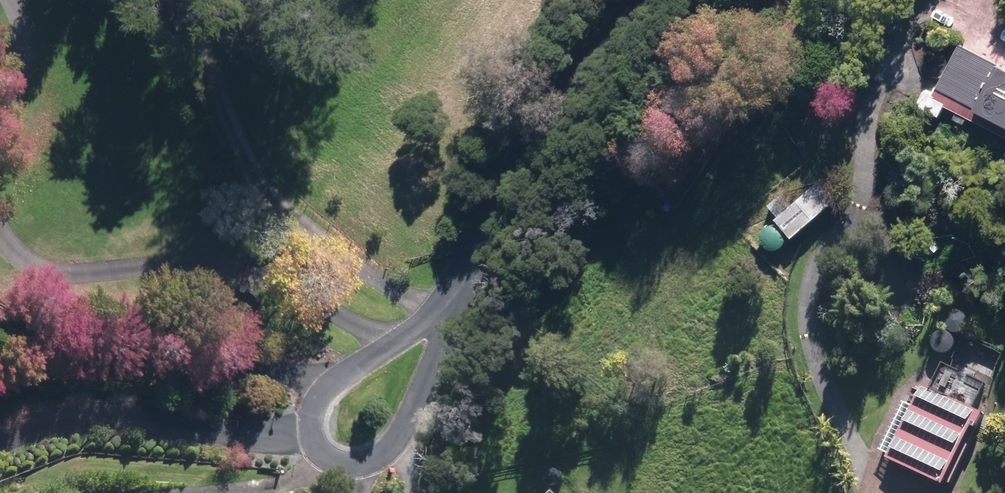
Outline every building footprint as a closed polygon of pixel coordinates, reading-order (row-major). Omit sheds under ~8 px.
[(961,42),(938,87),(1004,121),(1004,64),(961,42)] [(820,180),(776,218),(793,237),(837,199),(820,180)] [(945,486),(993,382),(939,357),(891,460),(945,486)]
